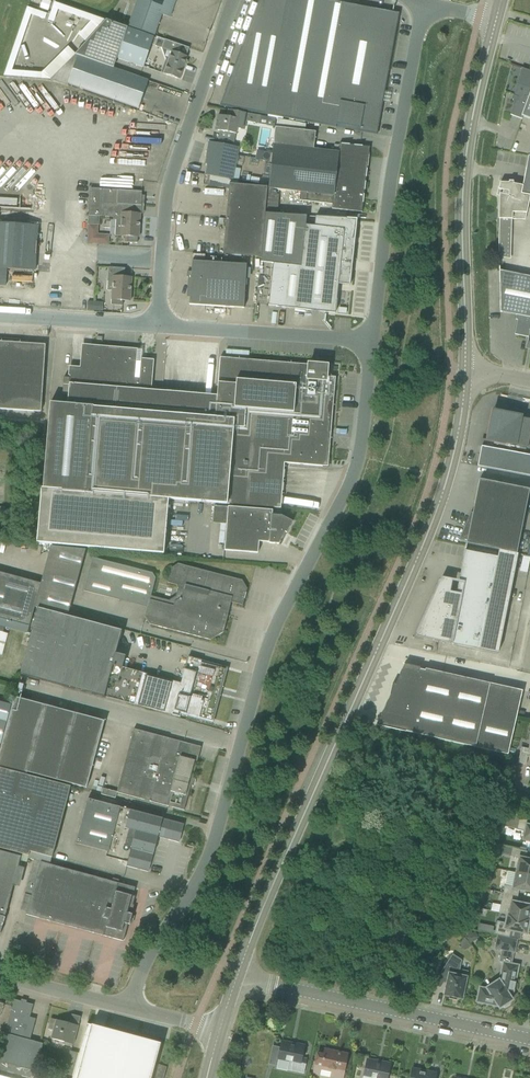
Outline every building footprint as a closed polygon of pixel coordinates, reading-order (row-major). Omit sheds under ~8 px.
[(48,11),(51,2),(46,0),(43,0),(40,8),(48,11)] [(129,26),(154,35),(161,15),(170,18),(171,15),(170,14),(170,12),(171,12),(176,0),(139,0),(129,26)] [(226,110),(266,117),(267,113),(302,119),(323,2),(313,0),(268,0),(226,110)] [(389,14),(323,2),(302,119),(335,125),(335,127),(359,132),(360,130),(374,132),(395,23),(389,14)] [(24,11),(7,71),(47,83),(76,53),(67,45),(40,74),(16,67),(31,15),(45,19),(47,12),(28,7),(24,11)] [(76,55),(113,68),(114,65),(117,58),(132,64),(143,68),(151,45),(153,37),(143,34),(119,25),(106,21),(78,53),(76,55)] [(163,74),(180,80),(188,57),(186,56),(189,48),(164,39),(164,41),(153,37),(151,45),(161,48),(171,52),(163,74)] [(113,68),(76,55),(50,80),(67,86),(69,84),(138,109),(148,81),(113,68)] [(522,119),(523,117),(529,119),(529,72),(521,68),(517,84),(514,96),(518,97),(516,101),(514,100),(510,115),(522,119)] [(217,144),(233,147),(237,129),(245,131),(246,122),(255,124),(255,123),(259,123),(260,116),(239,112),(228,110),(228,111),(231,111),(229,118),(218,116),(215,130),(219,131),(217,144)] [(301,191),(364,199),(370,147),(341,144),(340,152),(315,149),(317,132),(276,128),(269,188),(272,188),(301,192),(301,191)] [(239,148),(233,147),(217,144),(208,142),(205,164),(207,164),(205,175),(211,176),(229,179),(234,180),(239,148)] [(257,151),(255,159),(269,162),(271,154),(257,151)] [(522,186),(513,184),(513,182),(509,182),(509,183),(500,183),(498,190),(503,191),(502,195),(500,194),(499,219),(512,220),(525,220),(527,212),(529,196),(529,156),(528,156),(522,186)] [(211,176),(210,187),(229,189),(229,184),(229,179),(211,176)] [(226,218),(266,222),(266,214),(264,214),(266,187),(229,184),(229,189),(226,218)] [(266,187),(264,214),(267,214),(276,215),(278,195),(272,193),(272,188),(269,188),(266,187)] [(142,192),(141,192),(89,189),(87,226),(88,226),(98,226),(99,226),(99,216),(113,217),(114,205),(136,206),(141,206),(142,192)] [(362,212),(364,199),(301,191),(301,192),(300,200),(307,201),(334,204),(333,209),(362,212)] [(138,237),(139,237),(140,214),(135,214),(136,206),(114,205),(113,217),(113,220),(116,220),(115,236),(127,237),(127,243),(137,243),(138,237)] [(306,217),(266,214),(266,222),(263,257),(262,262),(273,264),(268,306),(335,313),(338,284),(349,285),(351,269),(352,269),(353,260),(352,260),(356,220),(315,218),(315,227),(305,226),(306,217)] [(223,254),(263,257),(266,222),(226,218),(223,254)] [(35,271),(35,260),(38,226),(0,223),(0,268),(35,271)] [(88,226),(87,244),(97,244),(98,226),(88,226)] [(246,265),(203,262),(192,261),(191,272),(187,272),(187,277),(191,277),(189,305),(244,308),(246,265)] [(111,305),(122,306),(123,301),(130,301),(132,278),(124,277),(125,268),(114,268),(110,267),(108,281),(107,291),(112,291),(111,305)] [(529,336),(529,330),(529,277),(499,271),(500,312),(517,316),(517,319),(516,319),(515,320),(517,320),(514,335),(529,337),(529,336)] [(87,301),(87,310),(95,311),(96,302),(87,301)] [(13,410),(17,340),(0,338),(0,409),(13,410)] [(17,340),(13,410),(41,412),(45,345),(20,343),(20,340),(17,340)] [(168,499),(232,505),(236,441),(329,449),(335,377),(326,377),(327,366),(308,364),(308,365),(220,358),(217,396),(149,390),(152,361),(140,360),(140,362),(136,362),(137,351),(83,346),(81,369),(70,368),(69,378),(63,378),(62,394),(68,395),(67,404),(50,403),(43,488),(40,488),(40,492),(168,502),(168,499)] [(477,467),(529,477),(529,420),(521,418),(521,416),(500,412),(483,447),(481,447),(477,467)] [(236,441),(232,505),(270,508),(280,509),(284,463),(328,467),(329,449),(236,441)] [(466,542),(466,544),(499,550),(516,554),(529,490),(479,480),(472,513),(471,513),(470,513),(458,540),(459,541),(466,542)] [(164,554),(168,502),(40,492),(36,543),(164,554)] [(227,508),(224,551),(258,553),(259,542),(269,543),(279,544),(285,532),(286,533),(293,522),(281,516),(282,511),(227,508)] [(479,650),(499,550),(466,544),(456,594),(450,593),(451,585),(449,584),(441,583),(439,582),(434,594),(436,595),(422,626),(420,625),(415,637),(423,638),(440,642),(440,639),(447,640),(446,643),(479,650)] [(67,616),(85,550),(50,547),(41,584),(0,573),(0,618),(29,626),(34,607),(38,608),(38,609),(67,616)] [(499,550),(479,650),(497,653),(518,554),(516,554),(499,550)] [(242,581),(219,575),(177,564),(172,570),(169,583),(177,585),(178,589),(177,597),(168,600),(152,596),(156,578),(154,573),(93,559),(85,591),(149,607),(147,617),(152,625),(211,640),(223,633),(228,616),(224,610),(226,601),(242,605),(241,608),(242,609),(247,589),(242,581)] [(123,630),(67,616),(38,609),(21,674),(105,696),(181,717),(182,713),(211,721),(225,670),(203,663),(204,660),(189,656),(182,683),(123,667),(125,660),(122,656),(117,654),(123,630)] [(381,716),(377,724),(377,725),(475,748),(490,684),(425,669),(425,671),(419,670),(420,668),(404,664),(404,665),(400,674),(400,675),(395,684),(398,685),(398,686),(395,695),(391,694),(390,695),(386,705),(381,715),(381,716)] [(522,691),(490,684),(475,748),(508,755),(508,753),(509,748),(522,691)] [(0,750),(0,766),(41,777),(70,784),(86,788),(104,722),(14,698),(12,705),(1,746),(0,750)] [(1,746),(12,705),(0,702),(0,746),(1,746)] [(133,729),(125,761),(190,778),(194,761),(197,762),(201,747),(133,729)] [(529,743),(528,749),(521,747),(518,763),(526,764),(528,757),(529,758),(529,743)] [(116,792),(117,792),(174,808),(184,811),(188,796),(186,795),(190,778),(125,761),(116,792)] [(0,768),(0,848),(28,856),(30,852),(52,858),(70,787),(0,768)] [(183,824),(173,822),(162,819),(87,799),(76,844),(107,852),(106,857),(127,862),(126,866),(127,867),(127,866),(148,872),(157,837),(179,842),(183,824)] [(503,824),(517,827),(516,829),(525,831),(523,840),(529,841),(529,818),(519,816),(506,813),(503,824)] [(516,873),(529,876),(529,860),(525,859),(527,852),(526,852),(520,850),(512,849),(511,857),(519,858),(516,873)] [(1,934),(0,933),(5,917),(21,856),(0,851),(0,934),(1,934)] [(34,860),(24,896),(30,898),(26,915),(123,941),(128,924),(129,925),(132,914),(131,914),(134,905),(132,905),(135,897),(133,896),(135,888),(124,885),(50,865),(52,858),(30,852),(28,856),(28,859),(34,860)] [(516,873),(508,871),(505,886),(503,893),(517,896),(519,890),(529,892),(529,876),(516,873)] [(529,913),(529,906),(516,903),(517,896),(503,893),(499,913),(507,915),(528,919),(529,914),(529,913)] [(497,935),(509,938),(510,931),(526,934),(527,928),(529,927),(529,922),(529,920),(529,919),(507,915),(505,923),(497,922),(495,932),(494,935),(497,935)] [(484,925),(483,932),(494,935),(495,932),(493,931),(493,927),(484,925)] [(509,938),(497,935),(495,949),(514,953),(517,940),(508,938),(509,938)] [(448,980),(444,995),(449,996),(448,999),(456,1001),(457,998),(461,999),(466,978),(465,977),(467,972),(459,971),(462,960),(452,954),(439,975),(448,980)] [(509,990),(513,991),(515,983),(518,966),(503,963),(499,981),(499,980),(486,988),(487,989),(479,988),(476,1002),(498,1007),(499,1009),(502,1006),(503,1007),(505,1008),(509,1005),(509,1003),(509,1002),(512,1000),(508,994),(509,990)] [(30,1018),(30,1017),(33,1005),(14,1000),(11,1012),(23,1016),(30,1018)] [(0,1055),(0,1061),(36,1071),(43,1044),(30,1040),(36,1019),(30,1017),(30,1018),(23,1016),(11,1012),(0,1055)] [(51,1019),(48,1029),(53,1031),(51,1038),(64,1042),(64,1045),(72,1047),(73,1044),(81,1017),(72,1015),(69,1025),(65,1024),(65,1022),(51,1019)] [(160,1044),(87,1024),(78,1054),(72,1077),(151,1077),(160,1044)] [(272,1047),(270,1057),(279,1058),(282,1059),(290,1061),(288,1070),(302,1073),(305,1058),(302,1058),(302,1056),(304,1047),(281,1042),(280,1048),(272,1047)] [(343,1074),(347,1055),(340,1053),(338,1052),(338,1053),(325,1050),(323,1055),(317,1054),(314,1068),(313,1075),(320,1076),(322,1069),(331,1071),(330,1077),(342,1077),(343,1074)] [(78,1054),(70,1051),(65,1068),(66,1068),(63,1077),(72,1077),(78,1054)] [(390,1064),(381,1062),(381,1063),(367,1060),(365,1071),(363,1077),(387,1077),(390,1064)] [(0,1061),(0,1077),(59,1077),(35,1072),(36,1071),(0,1061)] [(155,1077),(164,1077),(167,1067),(158,1065),(158,1066),(155,1077)] [(436,1074),(412,1068),(410,1077),(435,1077),(436,1074)]
